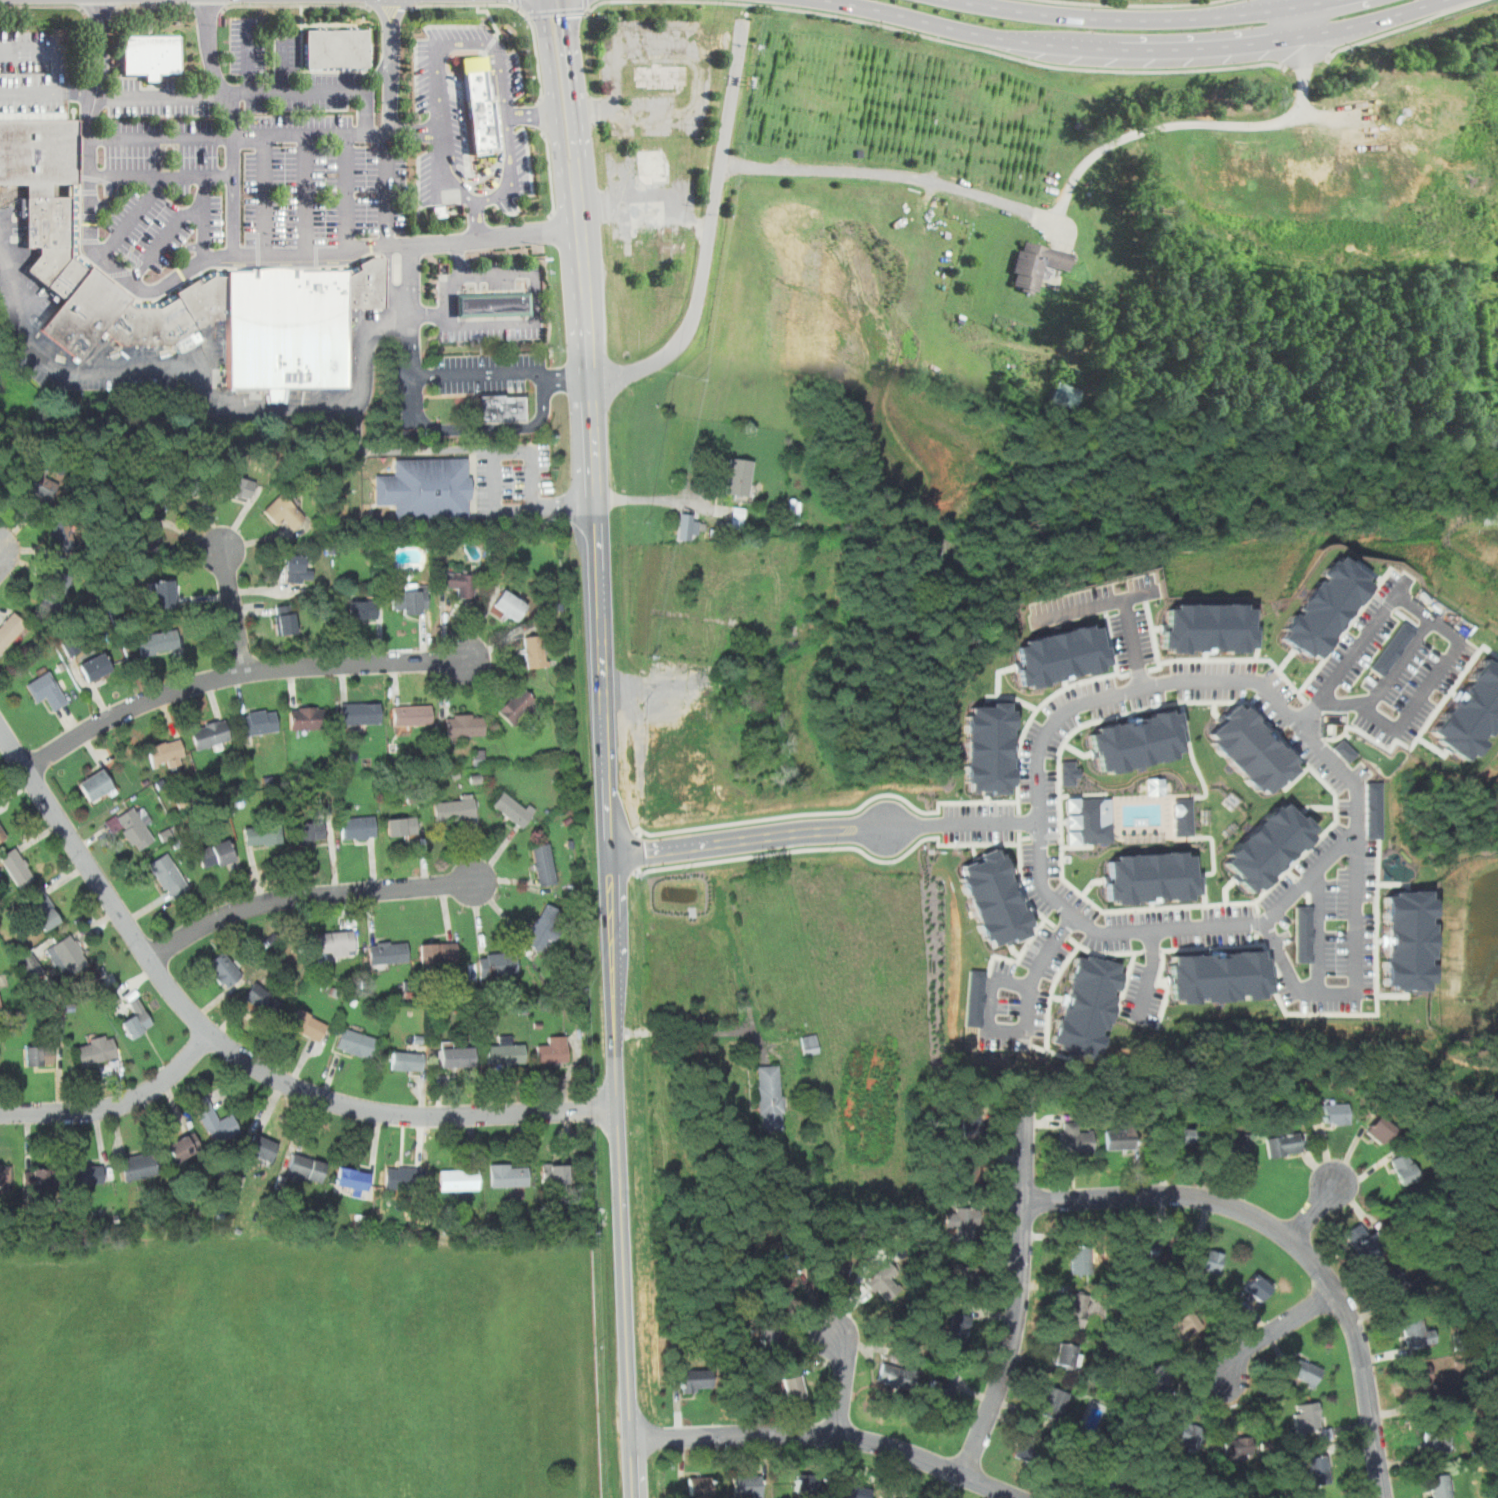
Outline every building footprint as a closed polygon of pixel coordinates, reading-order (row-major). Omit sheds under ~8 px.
[(306,65),(369,66),(369,28),(306,28),(306,65)] [(124,34),(181,34),(181,72),(158,72),(159,79),(146,79),(146,72),(124,72),(124,34)] [(483,54),(460,57),(474,154),(490,152),(489,147),(498,146),(493,98),(489,98),(483,54)] [(27,183),(0,183),(0,118),(77,118),(78,182),(52,182),(52,195),(27,196),(27,183)] [(27,196),(52,195),(71,195),(71,255),(48,285),(27,268),(40,253),(40,246),(27,246),(27,196)] [(1072,251),(1020,238),(1008,285),(1036,292),(1043,264),(1067,270),(1072,251)] [(88,269),(71,255),(48,285),(65,299),(88,269)] [(347,275),(347,306),(386,306),(385,256),(371,256),(358,263),(361,268),(347,275)] [(92,264),(131,296),(127,301),(104,330),(80,360),(41,329),(65,299),(88,269),(92,264)] [(347,275),(347,269),(301,269),(300,267),(295,267),(287,266),(280,266),(274,266),(268,266),(262,266),(255,267),(249,267),(249,269),(227,269),(227,275),(227,318),(228,388),(348,388),(347,306),(347,275)] [(227,275),(213,275),(200,282),(198,278),(175,291),(178,296),(197,329),(215,318),(227,318),(227,275)] [(456,293),(531,290),(532,314),(457,316),(456,293)] [(178,296),(160,307),(135,307),(127,301),(104,330),(121,345),(169,345),(197,329),(178,296)] [(1048,401),(1072,409),(1080,388),(1056,379),(1048,401)] [(479,395),(527,394),(528,423),(480,425),(479,395)] [(748,497),(753,461),(730,457),(726,483),(725,493),(748,497)] [(467,459),(395,461),(395,473),(375,473),(376,505),(395,505),(395,519),(468,518),(467,459)] [(46,499),(56,483),(33,472),(24,488),(46,499)] [(255,482),(228,474),(222,493),(249,500),(255,482)] [(282,492),(262,510),(276,525),(282,521),(292,530),(306,517),(282,492)] [(59,552),(73,549),(65,522),(51,525),(59,552)] [(285,554),(284,570),(287,570),(285,581),(302,583),(302,579),(312,579),(312,571),(304,569),(305,555),(285,554)] [(1331,556),(1327,563),(1323,560),(1275,628),(1280,632),(1275,639),(1287,647),(1286,648),(1290,651),(1294,654),(1296,651),(1304,657),(1307,654),(1314,659),(1333,628),(1335,624),(1338,621),(1340,619),(1343,615),(1349,605),(1350,606),(1364,585),(1358,580),(1359,577),(1350,570),(1351,568),(1348,566),(1345,564),(1344,565),(1331,556)] [(60,609),(75,574),(56,567),(42,602),(60,609)] [(445,571),(443,587),(458,589),(457,598),(474,600),(475,575),(445,571)] [(174,580),(153,581),(155,608),(175,607),(174,580)] [(504,589),(492,605),(515,620),(526,605),(504,589)] [(392,591),(393,609),(403,610),(403,615),(421,615),(420,590),(392,591)] [(348,601),(348,618),(377,619),(377,601),(348,601)] [(1162,609),(1162,624),(1156,624),(1157,629),(1157,634),(1158,634),(1158,648),(1166,648),(1166,653),(1184,654),(1184,651),(1198,652),(1198,654),(1204,654),(1209,654),(1209,652),(1223,651),(1223,653),(1241,653),(1241,648),(1249,648),(1249,634),(1250,634),(1250,628),(1250,624),(1245,623),(1245,609),(1237,609),(1237,603),(1170,604),(1170,609),(1162,609)] [(292,604),(296,633),(277,635),(274,616),(277,615),(275,606),(292,604)] [(27,624),(0,653),(0,625),(13,613),(27,624)] [(1399,622),(1412,630),(1380,677),(1368,668),(1399,622)] [(1014,647),(1017,661),(1012,663),(1014,668),(1015,672),(1016,672),(1020,686),(1028,684),(1029,689),(1047,685),(1046,682),(1060,680),(1061,682),(1065,681),(1070,679),(1070,677),(1083,673),(1084,675),(1101,670),(1101,666),(1108,664),(1104,650),(1106,649),(1105,645),(1104,640),(1099,641),(1095,627),(1087,629),(1086,624),(1021,641),(1022,645),(1014,647)] [(176,629),(180,648),(155,652),(155,655),(141,657),(137,636),(176,629)] [(525,636),(528,668),(550,666),(549,661),(544,660),(541,634),(525,636)] [(79,664),(103,652),(112,670),(87,682),(79,664)] [(1490,660),(1497,666),(1497,720),(1496,723),(1471,757),(1467,754),(1463,761),(1449,752),(1449,750),(1446,748),(1435,740),(1437,737),(1431,732),(1455,695),(1480,658),(1487,663),(1490,660)] [(53,711),(68,702),(48,671),(26,685),(37,703),(45,697),(53,711)] [(498,711),(521,687),(534,699),(515,719),(518,722),(513,726),(498,711)] [(1008,702),(1008,711),(1012,711),(1014,729),(1011,729),(1012,742),(1015,743),(1015,748),(1015,754),(1012,754),(1011,767),(1015,768),(1014,786),(1009,786),(1009,794),(994,794),(994,796),(990,796),(984,796),(984,791),(970,790),(970,783),(965,783),(964,715),(969,715),(968,707),(982,707),(982,701),(988,701),(994,701),(994,703),(1008,702)] [(340,704),(340,725),(381,724),(380,702),(340,704)] [(1235,704),(1225,714),(1224,713),(1220,716),(1216,720),(1220,724),(1210,733),(1215,739),(1212,742),(1259,792),(1262,789),(1267,794),(1278,784),(1282,788),(1286,785),(1289,782),(1288,780),(1298,770),(1293,764),(1296,761),(1284,747),(1282,749),(1274,739),(1275,737),(1271,733),(1267,729),(1265,731),(1256,721),(1257,719),(1245,706),(1241,710),(1235,704)] [(393,707),(394,726),(432,724),(430,705),(393,707)] [(289,710),(291,730),(329,728),(328,708),(317,709),(317,707),(297,707),(297,710),(289,710)] [(1091,734),(1094,748),(1092,749),(1094,754),(1095,759),(1100,757),(1104,771),(1111,770),(1113,774),(1178,758),(1177,753),(1184,751),(1181,737),(1186,736),(1185,731),(1184,727),(1183,728),(1178,712),(1171,714),(1170,709),(1152,713),(1152,716),(1139,718),(1138,716),(1133,718),(1128,719),(1128,721),(1115,725),(1115,722),(1097,728),(1098,732),(1091,734)] [(239,717),(242,736),(278,732),(275,711),(265,712),(265,710),(247,713),(247,716),(239,717)] [(446,718),(446,736),(485,735),(484,717),(472,717),(472,714),(453,715),(453,718),(446,718)] [(190,731),(224,720),(231,739),(197,750),(190,731)] [(146,747),(179,739),(184,755),(179,757),(180,764),(169,767),(166,760),(157,764),(158,768),(153,768),(146,747)] [(1341,739),(1332,748),(1340,756),(1349,747),(1341,739)] [(1340,756),(1349,747),(1356,754),(1347,763),(1340,756)] [(1064,762),(1078,761),(1078,768),(1083,768),(1084,778),(1079,778),(1079,785),(1064,786),(1064,762)] [(78,783),(89,803),(113,787),(101,769),(78,783)] [(503,791),(493,804),(521,829),(536,810),(529,804),(524,809),(503,791)] [(434,803),(435,821),(476,816),(473,794),(461,795),(461,799),(434,803)] [(1069,799),(1070,821),(1071,844),(1095,843),(1116,842),(1116,821),(1106,822),(1105,798),(1069,799)] [(1251,893),(1241,883),(1240,884),(1236,880),(1233,877),(1236,873),(1226,863),(1231,857),(1229,854),(1275,806),(1279,809),(1285,803),(1295,813),(1298,810),(1302,814),(1306,817),(1305,818),(1315,829),(1310,834),(1312,837),(1300,851),(1298,849),(1290,859),(1291,861),(1288,865),(1284,869),(1281,867),(1272,876),(1273,878),(1260,891),(1256,888),(1251,893)] [(117,818),(138,851),(154,841),(132,806),(117,818)] [(341,819),(375,816),(376,837),(342,839),(341,819)] [(386,819),(416,816),(417,833),(388,837),(386,819)] [(1186,836),(1185,818),(1176,818),(1177,830),(1177,837),(1180,837),(1186,836)] [(325,838),(324,821),(296,823),(297,841),(325,838)] [(281,842),(280,823),(244,828),(245,846),(281,842)] [(227,839),(235,860),(218,866),(216,862),(203,867),(195,851),(227,839)] [(531,847),(550,844),(556,884),(539,887),(531,847)] [(19,888),(0,859),(0,856),(13,847),(33,879),(19,888)] [(962,868),(976,863),(973,858),(978,856),(982,854),(983,856),(997,850),(1000,858),(1005,856),(1012,872),(1010,874),(1015,886),(1018,886),(1020,891),(1022,896),(1020,897),(1024,909),(1027,908),(1033,926),(1029,928),(1031,935),(1018,940),(1019,942),(1014,944),(1009,946),(1007,941),(993,946),(991,940),(987,941),(961,878),(966,876),(962,868)] [(1111,861),(1112,876),(1107,876),(1107,881),(1107,886),(1109,886),(1110,900),(1118,900),(1118,905),(1137,905),(1136,902),(1150,902),(1150,904),(1156,904),(1161,903),(1161,901),(1175,899),(1175,902),(1193,900),(1193,895),(1201,894),(1200,878),(1201,878),(1201,875),(1201,870),(1195,870),(1194,856),(1187,856),(1187,852),(1119,856),(1119,860),(1111,861)] [(148,865),(167,853),(189,888),(172,898),(166,889),(164,891),(148,865)] [(41,889),(55,907),(53,909),(61,921),(44,931),(23,899),(41,889)] [(1383,986),(1391,986),(1392,989),(1402,990),(1402,992),(1407,992),(1412,992),(1412,991),(1426,991),(1426,984),(1431,983),(1431,965),(1427,965),(1427,959),(1431,959),(1432,924),(1427,924),(1427,918),(1433,917),(1432,900),(1427,899),(1427,891),(1413,891),(1412,890),(1408,890),(1403,889),(1403,892),(1393,892),(1393,896),(1384,896),(1384,922),(1385,922),(1385,935),(1382,935),(1382,946),(1385,947),(1385,960),(1383,960),(1383,986)] [(547,904),(525,942),(541,950),(548,938),(554,941),(561,931),(554,926),(563,912),(547,904)] [(1297,906),(1309,906),(1312,906),(1312,963),(1297,963),(1297,906)] [(354,950),(353,930),(315,933),(316,953),(332,952),(332,956),(349,955),(349,951),(354,950)] [(69,934),(88,963),(64,978),(47,950),(69,934)] [(368,946),(407,942),(409,961),(370,965),(368,946)] [(419,944),(420,962),(456,959),(456,942),(419,944)] [(1173,955),(1174,964),(1170,965),(1170,975),(1168,975),(1168,980),(1168,985),(1170,985),(1170,990),(1171,999),(1178,1000),(1179,1003),(1197,1003),(1197,998),(1203,998),(1204,1002),(1238,1000),(1238,995),(1243,995),(1244,999),(1262,998),(1261,994),(1270,993),(1269,984),(1269,978),(1270,979),(1270,974),(1270,969),(1267,969),(1266,958),(1262,958),(1262,950),(1237,951),(1237,953),(1223,953),(1222,951),(1217,951),(1212,952),(1212,954),(1198,955),(1198,954),(1173,955)] [(223,951),(205,965),(216,976),(214,977),(221,985),(223,984),(228,988),(243,974),(223,951)] [(478,958),(479,977),(519,974),(516,953),(505,955),(504,952),(486,954),(486,957),(478,958)] [(21,960),(31,980),(45,974),(34,953),(21,960)] [(1078,956),(1086,959),(1088,956),(1103,960),(1121,965),(1119,972),(1123,974),(1119,991),(1114,990),(1112,996),(1116,997),(1106,1031),(1101,1030),(1100,1035),(1105,1036),(1099,1054),(1094,1052),(1092,1059),(1073,1053),(1059,1049),(1060,1045),(1052,1043),(1059,1018),(1061,1018),(1064,1005),(1062,1004),(1063,999),(1065,994),(1068,994),(1072,981),(1070,981),(1078,956)] [(985,1014),(988,976),(988,971),(972,970),(969,1013),(985,1014)] [(285,1001),(253,981),(242,1000),(274,1019),(285,1001)] [(152,1025),(137,998),(128,1004),(133,1013),(120,1021),(130,1040),(152,1025)] [(297,1008),(287,1028),(317,1042),(327,1025),(297,1008)] [(967,1026),(969,1013),(985,1014),(983,1027),(982,1027),(967,1026)] [(342,1027),(335,1047),(370,1059),(375,1038),(342,1027)] [(801,1036),(803,1054),(819,1052),(817,1034),(801,1036)] [(487,1045),(488,1064),(524,1063),(524,1044),(511,1044),(511,1035),(499,1036),(499,1044),(487,1045)] [(81,1066),(118,1056),(111,1037),(105,1039),(104,1036),(89,1039),(90,1043),(75,1048),(81,1066)] [(537,1045),(537,1062),(567,1062),(566,1036),(549,1036),(549,1045),(537,1045)] [(25,1047),(26,1066),(54,1064),(53,1046),(25,1047)] [(440,1049),(441,1067),(474,1066),(473,1047),(440,1049)] [(393,1052),(391,1069),(422,1071),(424,1054),(393,1052)] [(757,1066),(766,1066),(779,1065),(784,1128),(761,1130),(757,1066)] [(241,1132),(232,1114),(218,1120),(205,1096),(192,1103),(213,1143),(241,1132)] [(1348,1103),(1323,1104),(1324,1124),(1332,1123),(1332,1125),(1334,1125),(1350,1124),(1348,1103)] [(957,1126),(960,1126),(960,1139),(980,1139),(980,1108),(957,1108),(957,1126)] [(1379,1115),(1366,1132),(1373,1138),(1381,1144),(1395,1130),(1379,1115)] [(1093,1129),(1093,1152),(1075,1152),(1058,1152),(1059,1132),(1063,1132),(1063,1122),(1079,1122),(1079,1132),(1087,1132),(1087,1130),(1093,1129)] [(1133,1123),(1134,1148),(1124,1149),(1105,1150),(1105,1130),(1122,1130),(1123,1123),(1133,1123)] [(1192,1130),(1165,1128),(1165,1145),(1190,1148),(1192,1130)] [(193,1132),(164,1146),(173,1163),(202,1149),(193,1132)] [(1223,1132),(1219,1149),(1243,1154),(1248,1137),(1223,1132)] [(1265,1139),(1299,1132),(1301,1151),(1287,1154),(1269,1158),(1265,1139)] [(253,1134),(245,1152),(271,1163),(279,1144),(253,1134)] [(1406,1152),(1391,1160),(1394,1170),(1400,1186),(1419,1177),(1406,1152)] [(158,1174),(153,1154),(119,1158),(124,1181),(158,1174)] [(293,1154),(286,1173),(319,1183),(326,1164),(293,1154)] [(977,1163),(958,1163),(958,1187),(977,1187),(977,1163)] [(528,1185),(528,1166),(489,1164),(490,1187),(528,1185)] [(567,1183),(568,1165),(541,1164),(543,1184),(567,1183)] [(9,1192),(0,1193),(0,1166),(11,1166),(11,1183),(10,1183),(9,1192)] [(102,1166),(103,1182),(73,1183),(72,1167),(102,1166)] [(385,1168),(385,1189),(422,1192),(423,1169),(398,1166),(398,1169),(385,1168)] [(24,1170),(24,1188),(55,1186),(54,1168),(24,1170)] [(338,1168),(336,1185),(351,1190),(350,1196),(357,1198),(359,1190),(367,1192),(369,1174),(338,1168)] [(479,1188),(478,1170),(439,1171),(440,1190),(479,1188)] [(956,1201),(956,1213),(945,1212),(945,1226),(955,1227),(955,1247),(974,1248),(975,1221),(979,1221),(980,1209),(974,1209),(974,1204),(974,1202),(956,1201)] [(1352,1246),(1365,1264),(1384,1250),(1371,1232),(1352,1246)] [(1131,1255),(1159,1255),(1159,1235),(1131,1235),(1131,1255)] [(1071,1246),(1071,1256),(1072,1274),(1092,1274),(1090,1246),(1071,1246)] [(1194,1268),(1218,1274),(1223,1254),(1199,1247),(1194,1268)] [(768,1278),(794,1260),(808,1278),(790,1290),(788,1287),(783,1291),(779,1294),(768,1278)] [(850,1260),(821,1260),(821,1277),(850,1277),(850,1260)] [(888,1261),(863,1282),(871,1292),(876,1290),(887,1301),(900,1290),(890,1279),(897,1272),(888,1261)] [(1390,1297),(1407,1288),(1394,1264),(1377,1274),(1390,1297)] [(957,1293),(976,1293),(976,1265),(957,1265),(957,1293)] [(1240,1288),(1257,1302),(1270,1286),(1253,1272),(1240,1288)] [(1068,1291),(1063,1323),(1083,1327),(1088,1295),(1068,1291)] [(1163,1330),(1175,1346),(1201,1328),(1189,1311),(1163,1330)] [(939,1329),(936,1341),(963,1347),(968,1325),(970,1317),(950,1312),(949,1317),(951,1317),(948,1331),(939,1329)] [(1429,1316),(1401,1321),(1407,1349),(1434,1343),(1429,1316)] [(759,1325),(761,1349),(783,1347),(781,1323),(759,1325)] [(1057,1343),(1052,1365),(1072,1367),(1075,1346),(1057,1343)] [(1287,1374),(1312,1388),(1322,1370),(1296,1356),(1287,1374)] [(877,1379),(883,1362),(917,1371),(910,1391),(879,1380),(877,1379)] [(1169,1391),(1169,1364),(1149,1364),(1149,1391),(1169,1391)] [(1409,1367),(1415,1401),(1436,1398),(1430,1364),(1409,1367)] [(711,1369),(682,1370),(683,1394),(692,1394),(692,1391),(694,1391),(698,1391),(697,1388),(712,1387),(711,1369)] [(798,1374),(800,1381),(804,1395),(786,1399),(784,1391),(780,1391),(777,1382),(780,1381),(780,1379),(798,1374)] [(953,1382),(948,1400),(946,1404),(926,1399),(931,1382),(937,1376),(953,1382)] [(1055,1389),(1044,1419),(1063,1425),(1074,1394),(1055,1389)] [(1319,1432),(1318,1402),(1294,1403),(1295,1433),(1319,1432)] [(1167,1433),(1197,1449),(1206,1432),(1177,1416),(1167,1433)] [(1424,1454),(1449,1453),(1448,1426),(1423,1428),(1424,1454)] [(1021,1436),(1012,1456),(1029,1463),(1037,1441),(1021,1436)] [(1224,1456),(1254,1456),(1254,1437),(1224,1437),(1224,1456)] [(1326,1454),(1300,1458),(1306,1486),(1331,1481),(1326,1454)] [(1447,1472),(1428,1475),(1431,1497),(1450,1497),(1447,1472)] [(710,1495),(710,1475),(688,1475),(688,1495),(710,1495)] [(733,1497),(763,1497),(763,1475),(733,1475),(733,1497)] [(793,1496),(815,1496),(815,1476),(793,1476),(793,1496)] [(841,1483),(837,1497),(864,1497),(867,1489),(841,1483)]
